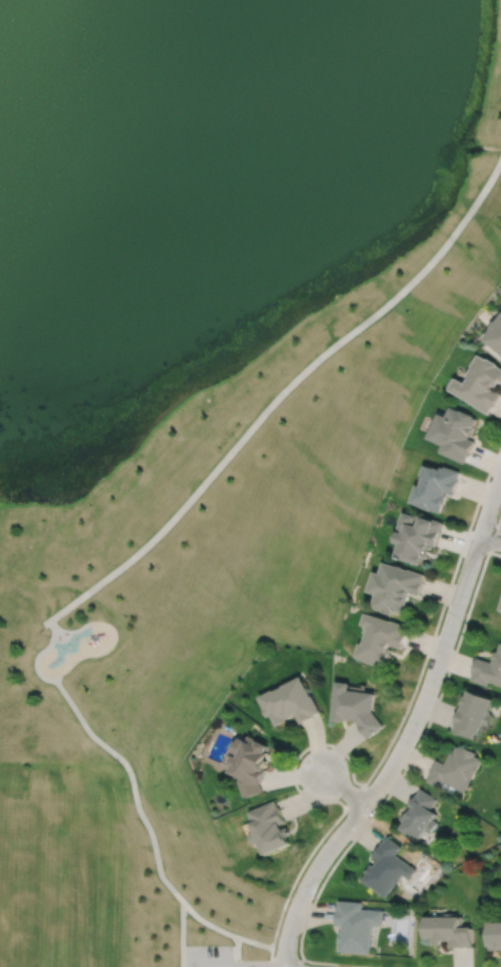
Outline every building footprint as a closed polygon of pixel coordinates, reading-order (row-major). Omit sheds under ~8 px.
[(500,319),(498,319),(494,325),(494,327),(486,337),(500,348),(500,318),(500,319)] [(477,402),(476,404),(489,412),(493,406),(494,407),(500,396),(500,392),(493,387),(495,383),(497,385),(500,381),(500,365),(499,364),(500,362),(490,356),(489,358),(481,353),(474,364),(476,365),(470,374),(473,376),(469,382),(460,376),(453,388),(477,402)] [(454,405),(450,415),(443,412),(432,436),(447,443),(443,451),(466,462),(469,454),(471,455),(478,440),(471,437),(477,426),(476,425),(479,418),(475,416),(476,414),(464,409),(464,410),(454,405)] [(428,463),(424,474),(428,475),(425,485),(420,483),(413,501),(423,504),(422,505),(434,509),(442,511),(445,503),(446,504),(449,494),(447,493),(448,491),(456,494),(461,479),(460,478),(463,470),(448,465),(447,467),(445,466),(444,468),(439,466),(439,467),(428,463)] [(408,511),(398,540),(403,542),(398,555),(426,564),(428,556),(432,558),(434,550),(433,550),(435,544),(439,545),(444,530),(443,530),(446,521),(424,514),(420,525),(417,523),(419,515),(408,511)] [(387,561),(383,573),(379,571),(372,591),(379,593),(375,606),(386,610),(385,611),(394,614),(395,610),(406,614),(409,604),(408,603),(412,592),(421,595),(426,581),(425,581),(427,574),(411,568),(410,569),(405,567),(405,566),(401,565),(400,566),(387,561)] [(369,613),(365,625),(371,627),(366,644),(362,643),(358,656),(368,660),(368,661),(379,665),(379,663),(390,667),(394,654),(393,654),(394,649),(392,648),(393,644),(404,648),(409,633),(408,632),(410,625),(395,620),(395,621),(369,613)] [(497,651),(495,650),(493,658),(494,659),(493,662),(478,657),(473,672),(475,673),(472,680),(489,685),(490,681),(498,683),(499,682),(500,683),(500,639),(497,651)] [(261,698),(266,708),(266,709),(270,717),(273,716),(278,725),(288,720),(287,719),(298,714),(302,723),(315,716),(315,715),(322,711),(314,696),(313,696),(303,677),(285,686),(285,688),(277,692),(276,690),(261,698)] [(357,720),(348,718),(348,720),(343,720),(343,722),(332,720),(338,681),(352,683),(351,690),(377,694),(374,711),(385,726),(369,738),(359,725),(360,724),(357,720)] [(461,707),(460,710),(457,710),(453,720),(454,720),(452,728),(472,735),(475,727),(479,729),(482,721),(488,723),(492,712),(487,710),(492,698),(473,691),(470,697),(468,696),(466,704),(467,704),(465,709),(461,707)] [(242,778),(244,772),(234,768),(235,766),(234,765),(237,757),(237,756),(237,755),(234,753),(241,738),(249,742),(251,736),(263,741),(262,742),(272,746),(269,753),(272,755),(266,767),(268,768),(262,781),(265,789),(248,795),(242,778)] [(436,757),(428,771),(430,772),(426,779),(442,787),(446,781),(463,790),(480,756),(474,753),(475,750),(463,744),(462,746),(455,743),(452,750),(450,749),(444,761),(436,757)] [(421,786),(416,792),(409,803),(413,805),(411,808),(413,810),(411,813),(408,811),(405,817),(408,819),(405,825),(414,831),(413,833),(419,837),(425,827),(430,831),(437,820),(432,817),(437,810),(431,806),(437,796),(421,786)] [(277,798),(251,809),(259,828),(253,831),(257,842),(264,839),(270,853),(282,847),(282,846),(295,840),(292,833),(294,832),(290,825),(286,826),(284,821),(288,820),(282,805),(280,806),(277,798)] [(364,878),(387,895),(404,873),(411,878),(418,867),(398,852),(404,844),(390,834),(385,841),(384,840),(374,853),(380,858),(376,864),(373,862),(367,870),(368,872),(364,878)] [(340,898),(340,907),(338,907),(337,923),(344,924),(344,930),(341,930),(340,941),(342,941),(341,949),(372,952),(374,923),(384,924),(385,909),(363,907),(364,900),(340,898)] [(426,914),(426,936),(436,936),(436,942),(444,942),(444,938),(450,938),(450,945),(465,945),(465,944),(472,944),(472,924),(463,924),(463,915),(461,915),(461,914),(458,914),(458,912),(455,912),(455,911),(444,911),(444,914),(426,914)] [(490,948),(500,947),(500,919),(490,919),(490,948)]
